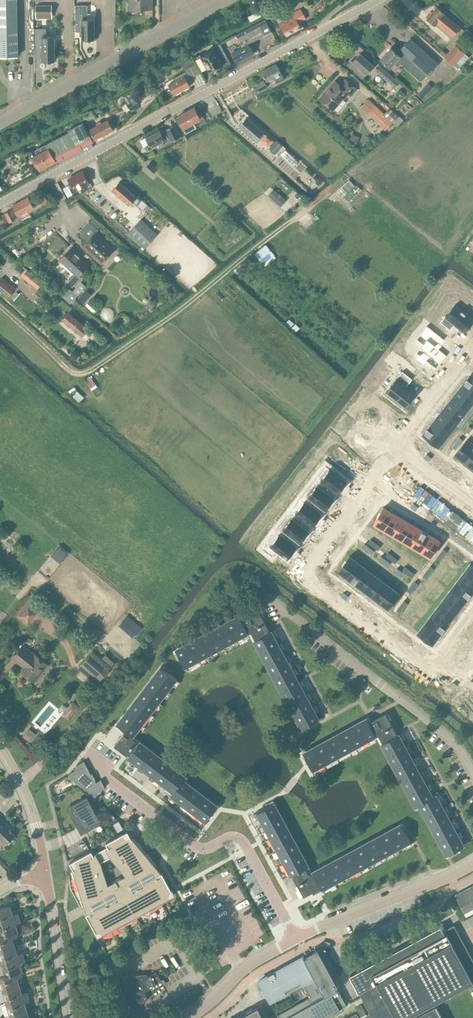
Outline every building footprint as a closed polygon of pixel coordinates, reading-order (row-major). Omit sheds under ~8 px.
[(18,56),(17,0),(0,0),(0,56),(18,56)] [(130,8),(152,8),(152,0),(129,0),(130,8)] [(52,15),(51,5),(36,5),(36,18),(42,18),(42,15),(52,15)] [(87,5),(75,5),(75,9),(75,13),(76,30),(76,31),(81,31),(82,31),(82,39),(86,39),(90,43),(94,39),(95,39),(94,30),(94,19),(87,19),(87,18),(87,9),(87,5)] [(437,23),(446,30),(452,35),(459,26),(444,14),(444,13),(436,7),(427,18),(435,25),(437,23)] [(277,17),(284,30),(287,36),(301,28),(298,23),(306,19),(301,9),(285,17),(283,14),(277,17)] [(259,11),(248,16),(251,21),(261,15),(259,11)] [(242,47),(231,53),(236,62),(254,53),(249,43),(265,35),(272,32),(265,19),(241,31),(235,34),(236,35),(237,38),(242,47)] [(35,53),(42,53),(42,60),(46,61),(50,64),(54,60),(55,60),(54,36),(46,36),(46,28),(35,28),(35,53)] [(380,59),(390,68),(395,63),(398,66),(401,63),(421,81),(427,75),(438,64),(410,38),(399,50),(397,52),(391,47),(380,59)] [(447,53),(444,57),(454,65),(465,53),(455,44),(447,53)] [(214,48),(201,56),(205,64),(210,72),(223,64),(220,59),(214,48)] [(347,64),(362,78),(366,74),(372,67),(373,68),(375,66),(360,53),(353,61),(352,60),(347,64)] [(465,53),(454,65),(458,69),(469,57),(465,53)] [(225,57),(220,59),(223,64),(225,68),(232,65),(227,56),(225,57)] [(196,63),(193,57),(181,63),(186,71),(173,78),(174,80),(168,84),(174,94),(190,85),(185,76),(187,74),(190,79),(200,73),(196,64),(196,63)] [(282,73),(276,63),(261,71),(267,81),(274,77),(277,82),(285,78),(282,73)] [(399,82),(380,65),(375,70),(395,87),(399,82)] [(335,80),(319,98),(332,109),(347,92),(350,95),(356,89),(345,79),(340,85),(335,80)] [(264,80),(256,84),(259,90),(267,86),(264,80)] [(433,87),(428,82),(417,94),(422,99),(433,87)] [(135,99),(127,105),(131,110),(139,105),(135,99)] [(394,122),(377,106),(369,115),(386,130),(394,122)] [(183,127),(200,118),(194,107),(178,116),(183,127)] [(93,112),(82,118),(84,123),(88,121),(92,119),(96,116),(93,112)] [(262,135),(264,133),(246,118),(239,126),(255,141),(261,134),(262,135)] [(96,123),(97,125),(90,129),(95,139),(113,130),(108,119),(102,122),(101,121),(96,123)] [(37,153),(34,155),(33,156),(40,169),(56,160),(56,162),(94,141),(83,122),(68,130),(69,131),(46,143),(35,149),(37,153)] [(174,140),(174,141),(181,137),(181,136),(175,125),(165,129),(172,141),(174,140)] [(160,129),(145,137),(149,143),(149,144),(151,147),(155,145),(157,147),(163,144),(162,141),(165,140),(165,139),(168,138),(163,129),(161,131),(160,129)] [(351,135),(349,140),(357,144),(359,139),(351,135)] [(275,154),(276,153),(279,156),(280,154),(293,166),(298,161),(285,149),(286,148),(283,145),(276,140),(268,148),(275,154)] [(150,162),(144,168),(152,175),(157,169),(150,162)] [(83,171),(68,179),(75,190),(83,186),(90,182),(83,171)] [(349,190),(355,185),(349,179),(344,184),(337,190),(343,196),(349,190)] [(119,182),(112,190),(129,205),(133,201),(142,210),(144,208),(147,204),(137,195),(136,197),(119,182)] [(273,189),(267,195),(280,206),(286,200),(273,189)] [(45,196),(39,199),(42,204),(48,201),(45,196)] [(34,207),(28,197),(13,205),(18,215),(27,210),(28,213),(34,209),(33,207),(34,207)] [(5,213),(5,214),(9,222),(16,219),(11,210),(5,213)] [(80,230),(89,238),(82,246),(101,264),(115,249),(97,232),(98,230),(89,221),(80,230)] [(274,255),(266,244),(254,253),(260,260),(260,259),(264,263),(274,255)] [(59,259),(75,274),(67,282),(72,287),(81,277),(80,275),(90,264),(71,246),(59,259)] [(21,276),(37,289),(43,281),(28,269),(21,276)] [(7,297),(14,289),(15,287),(2,277),(0,279),(0,291),(7,297)] [(69,288),(64,293),(65,293),(73,300),(77,296),(86,286),(81,281),(72,291),(69,288)] [(94,282),(88,289),(92,292),(97,286),(94,282)] [(81,294),(78,298),(84,303),(87,300),(81,294)] [(149,299),(146,305),(153,308),(156,302),(149,299)] [(440,321),(450,329),(454,323),(464,331),(472,320),(472,318),(455,304),(446,316),(445,315),(440,321)] [(61,319),(78,333),(84,325),(68,311),(61,319)] [(427,325),(416,338),(423,344),(416,352),(420,355),(417,359),(424,365),(427,361),(436,368),(447,354),(439,348),(440,348),(438,346),(444,339),(435,331),(427,325)] [(410,366),(407,370),(413,375),(417,371),(410,366)] [(386,391),(385,392),(405,407),(409,402),(416,393),(406,386),(412,378),(409,375),(402,370),(402,371),(386,391)] [(460,388),(472,398),(472,379),(469,376),(460,388)] [(450,399),(470,415),(472,411),(472,398),(460,388),(450,399)] [(450,399),(441,411),(461,426),(470,415),(450,399)] [(441,411),(432,422),(448,435),(457,424),(460,427),(461,426),(441,411)] [(432,422),(423,435),(438,447),(448,435),(432,422)] [(454,455),(465,464),(472,454),(472,444),(467,439),(454,455)] [(326,465),(313,482),(316,485),(317,484),(323,489),(327,484),(337,492),(346,481),(341,477),(342,476),(335,470),(335,472),(326,465)] [(313,482),(300,498),(304,501),(304,500),(310,505),(314,500),(325,508),(334,497),(323,489),(317,484),(316,485),(313,482)] [(300,498),(287,515),(291,517),(292,517),(308,530),(298,521),(301,516),(312,525),(314,522),(315,523),(320,517),(319,516),(321,513),(310,505),(304,500),(304,501),(300,498)] [(383,507),(374,523),(383,528),(393,512),(383,507)] [(393,512),(383,528),(393,534),(402,518),(393,512)] [(287,515),(275,531),(278,534),(279,533),(285,538),(289,533),(299,541),(308,530),(292,517),(291,517),(287,515)] [(402,518),(393,534),(402,539),(411,523),(402,518)] [(411,523),(402,539),(411,545),(421,529),(411,523)] [(421,529),(411,545),(421,550),(430,534),(421,529)] [(275,531),(262,547),(272,555),(276,549),(287,557),(289,555),(290,556),(295,549),(294,548),(296,546),(285,538),(279,533),(278,534),(275,531)] [(430,534),(421,550),(430,556),(440,540),(430,534)] [(349,555),(338,570),(347,577),(358,562),(349,555)] [(358,562),(347,577),(355,583),(366,568),(358,562)] [(464,571),(472,578),(472,564),(471,562),(464,571)] [(366,568),(355,583),(363,589),(374,574),(366,568)] [(457,580),(472,591),(472,590),(472,578),(464,571),(457,580)] [(374,574),(363,589),(371,595),(382,580),(374,574)] [(382,580),(371,595),(380,601),(391,586),(382,580)] [(457,580),(451,588),(465,600),(472,591),(457,580)] [(380,601),(379,601),(388,608),(399,593),(391,586),(380,601)] [(451,588),(444,597),(459,608),(465,600),(451,588)] [(444,597),(437,606),(452,617),(459,608),(444,597)] [(29,602),(17,616),(26,624),(27,622),(28,623),(37,613),(36,612),(38,610),(29,602)] [(437,606),(431,614),(446,625),(452,617),(437,606)] [(242,619),(248,633),(252,631),(256,639),(269,632),(268,630),(270,629),(259,610),(242,619)] [(227,620),(237,639),(248,633),(242,619),(241,617),(240,617),(239,613),(227,620)] [(431,614),(424,623),(439,634),(446,625),(431,614)] [(127,615),(118,625),(133,638),(142,627),(127,615)] [(214,627),(213,628),(223,646),(237,639),(227,620),(214,627)] [(424,623),(418,632),(432,643),(439,634),(424,623)] [(213,628),(201,634),(211,653),(223,646),(213,628)] [(253,641),(261,655),(279,644),(272,631),(269,632),(256,639),(253,641)] [(189,641),(188,641),(198,660),(211,653),(201,634),(191,640),(189,641)] [(182,644),(176,648),(178,651),(183,661),(186,666),(197,660),(198,660),(188,641),(182,644)] [(34,680),(48,664),(35,654),(34,654),(23,644),(13,657),(25,666),(22,670),(34,680)] [(261,655),(267,666),(286,656),(279,644),(261,655)] [(93,650),(80,665),(93,676),(99,681),(112,666),(111,666),(102,658),(93,650)] [(267,666),(273,678),(292,668),(286,656),(267,666)] [(152,676),(155,678),(169,689),(177,679),(162,668),(160,665),(152,676)] [(273,678),(281,692),(300,682),(292,668),(273,678)] [(144,687),(146,689),(160,700),(169,689),(155,678),(152,676),(144,687)] [(281,692),(287,704),(306,693),(300,682),(281,692)] [(135,698),(138,700),(153,710),(160,700),(146,689),(144,687),(135,698)] [(287,704),(295,718),(313,706),(306,693),(287,704)] [(135,698),(126,710),(143,723),(153,710),(138,700),(135,698)] [(313,706),(295,718),(301,729),(319,718),(313,706)] [(118,721),(116,723),(119,725),(126,730),(133,736),(143,723),(126,710),(118,721)] [(369,723),(376,736),(379,734),(384,742),(396,735),(395,734),(397,733),(387,713),(369,723)] [(366,717),(354,723),(364,743),(365,742),(376,736),(369,723),(368,720),(366,717)] [(341,730),(340,731),(351,750),(364,743),(354,723),(341,730)] [(29,728),(23,735),(25,738),(29,741),(32,738),(36,734),(29,728)] [(128,752),(130,754),(137,742),(132,737),(133,736),(126,730),(115,745),(127,754),(128,752)] [(340,731),(328,737),(330,740),(338,756),(351,750),(340,731)] [(381,744),(380,744),(387,756),(406,745),(399,733),(398,734),(396,735),(384,742),(381,744)] [(316,744),(326,763),(327,763),(338,756),(330,740),(328,737),(316,744)] [(129,756),(128,757),(138,765),(151,748),(150,747),(141,740),(138,742),(130,754),(129,756)] [(316,744),(303,751),(304,751),(305,754),(310,763),(314,770),(326,763),(316,744)] [(406,745),(387,756),(388,757),(394,769),(397,767),(413,758),(406,745)] [(151,748),(138,765),(150,774),(163,757),(162,756),(151,748)] [(163,757),(150,774),(162,783),(175,766),(163,757)] [(394,769),(401,782),(420,772),(413,758),(397,767),(394,769)] [(105,787),(101,780),(96,782),(95,780),(92,773),(91,774),(84,761),(76,765),(77,766),(75,767),(76,770),(69,774),(71,778),(73,777),(76,782),(78,781),(80,785),(83,784),(85,789),(87,788),(89,792),(92,791),(94,796),(101,792),(100,790),(105,787)] [(175,766),(162,783),(163,784),(173,792),(182,781),(184,778),(184,777),(186,775),(175,766)] [(420,772),(401,782),(402,783),(408,793),(426,783),(420,772)] [(182,781),(173,792),(171,795),(183,804),(196,787),(184,778),(182,781)] [(426,783),(408,793),(408,795),(415,807),(418,805),(421,804),(433,796),(426,783)] [(194,790),(183,804),(194,812),(207,795),(196,787),(194,790)] [(421,804),(418,805),(420,808),(424,817),(443,806),(437,794),(433,796),(421,804)] [(207,795),(194,812),(205,821),(209,816),(216,807),(218,804),(208,796),(207,795)] [(87,797),(67,808),(79,829),(83,827),(85,831),(101,822),(91,803),(90,803),(87,797)] [(257,812),(263,824),(281,814),(275,802),(257,812)] [(443,806),(424,817),(431,829),(450,818),(443,806)] [(263,824),(269,835),(288,825),(281,814),(263,824)] [(1,844),(13,833),(0,821),(2,820),(0,818),(0,843),(1,844)] [(431,829),(438,842),(457,831),(450,818),(431,829)] [(400,822),(388,829),(398,848),(399,847),(410,841),(407,835),(402,825),(402,826),(400,822)] [(269,835),(275,847),(294,836),(288,825),(269,835)] [(388,829),(376,835),(378,839),(386,854),(398,848),(388,829)] [(128,830),(106,842),(108,846),(94,854),(91,850),(70,862),(74,869),(71,871),(82,904),(86,902),(89,908),(85,911),(98,935),(174,894),(162,872),(158,874),(154,866),(156,864),(132,836),(131,836),(128,830)] [(457,831),(438,842),(445,855),(448,853),(458,848),(459,848),(464,845),(457,831)] [(363,843),(373,861),(386,854),(376,835),(363,843)] [(275,847),(282,860),(301,850),(294,836),(275,847)] [(363,843),(349,850),(359,869),(373,861),(363,843)] [(282,860),(291,875),(294,873),(307,866),(309,865),(301,850),(282,860)] [(337,856),(347,875),(359,869),(349,850),(337,856)] [(337,856),(325,863),(335,882),(347,875),(337,856)] [(313,870),(314,873),(320,884),(322,889),(335,882),(325,863),(313,870)] [(317,886),(320,884),(314,873),(311,874),(307,866),(294,873),(295,875),(294,876),(304,895),(318,888),(317,886)] [(467,916),(472,912),(472,885),(455,894),(467,916)] [(20,917),(18,912),(14,914),(11,906),(0,909),(0,923),(20,917)] [(0,923),(0,936),(16,931),(19,931),(16,923),(21,921),(20,917),(0,923)] [(436,1006),(435,1007),(433,1003),(466,985),(472,981),(472,960),(459,935),(454,925),(445,930),(443,931),(442,928),(440,925),(418,938),(415,939),(406,944),(357,971),(360,976),(369,992),(367,994),(352,1001),(350,1002),(351,1003),(362,997),(370,1013),(360,1017),(443,1017),(436,1006)] [(16,946),(13,938),(18,936),(17,932),(16,932),(16,931),(0,936),(0,950),(16,946)] [(1,964),(24,957),(23,952),(18,953),(16,946),(0,950),(0,961),(1,964)] [(281,995),(304,983),(310,996),(278,1014),(280,1017),(321,1017),(347,1004),(318,949),(259,980),(263,988),(261,988),(265,994),(266,993),(270,1001),(281,995)] [(24,957),(1,964),(4,975),(4,976),(21,971),(23,970),(21,962),(25,961),(24,957)] [(0,977),(0,986),(1,990),(20,984),(18,977),(22,975),(21,971),(4,976),(2,976),(0,977)] [(130,1004),(132,1007),(147,998),(143,992),(157,984),(156,983),(161,980),(156,971),(147,977),(146,975),(121,979),(122,983),(123,987),(124,992),(126,996),(128,1000),(130,1004)] [(1,990),(5,1003),(28,996),(27,991),(22,993),(20,984),(1,990)] [(5,1003),(9,1016),(27,1010),(25,1002),(30,1001),(28,996),(5,1003)] [(356,1007),(361,1016),(362,1015),(366,1013),(361,1004),(356,1007)] [(258,1006),(240,1015),(241,1016),(237,1017),(264,1017),(258,1006)]
